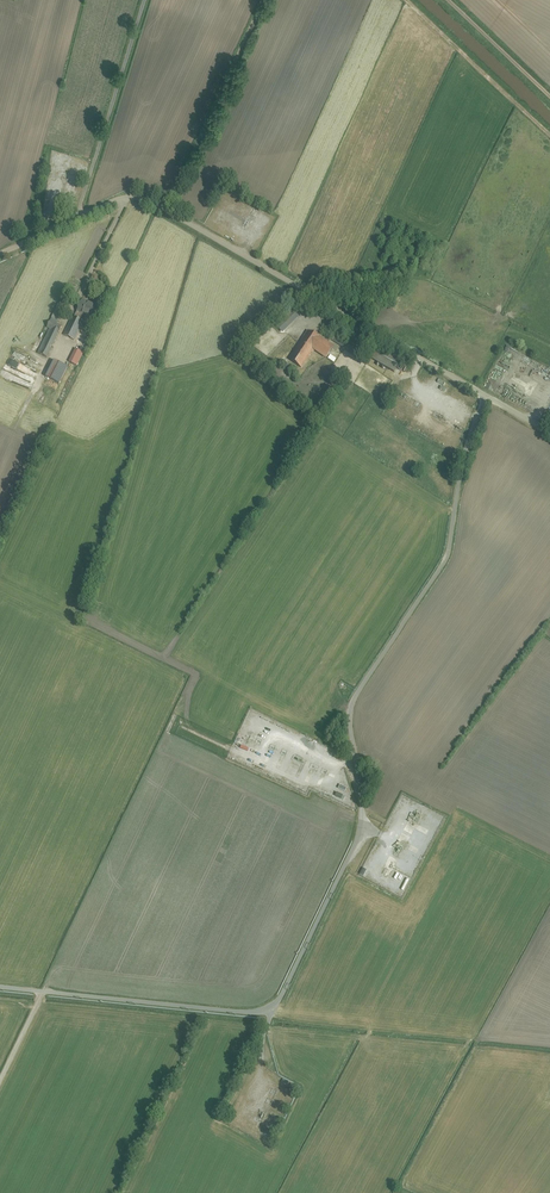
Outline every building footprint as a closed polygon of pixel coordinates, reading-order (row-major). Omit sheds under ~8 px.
[(83,304),(68,337),(76,340),(87,316),(94,319),(98,311),(83,304)] [(306,316),(298,307),(279,323),(287,333),(306,316)] [(61,333),(51,329),(39,354),(50,359),(61,333)] [(322,339),(309,332),(290,364),(303,372),(314,353),(331,363),(340,351),(322,339)] [(260,349),(256,342),(244,348),(248,356),(260,349)] [(83,355),(74,351),(68,367),(77,370),(83,355)] [(379,354),(374,363),(396,377),(402,367),(379,354)] [(65,367),(54,362),(47,378),(59,383),(65,367)] [(343,383),(336,379),(330,390),(337,394),(343,383)] [(326,791),(333,795),(336,790),(328,786),(326,791)]
